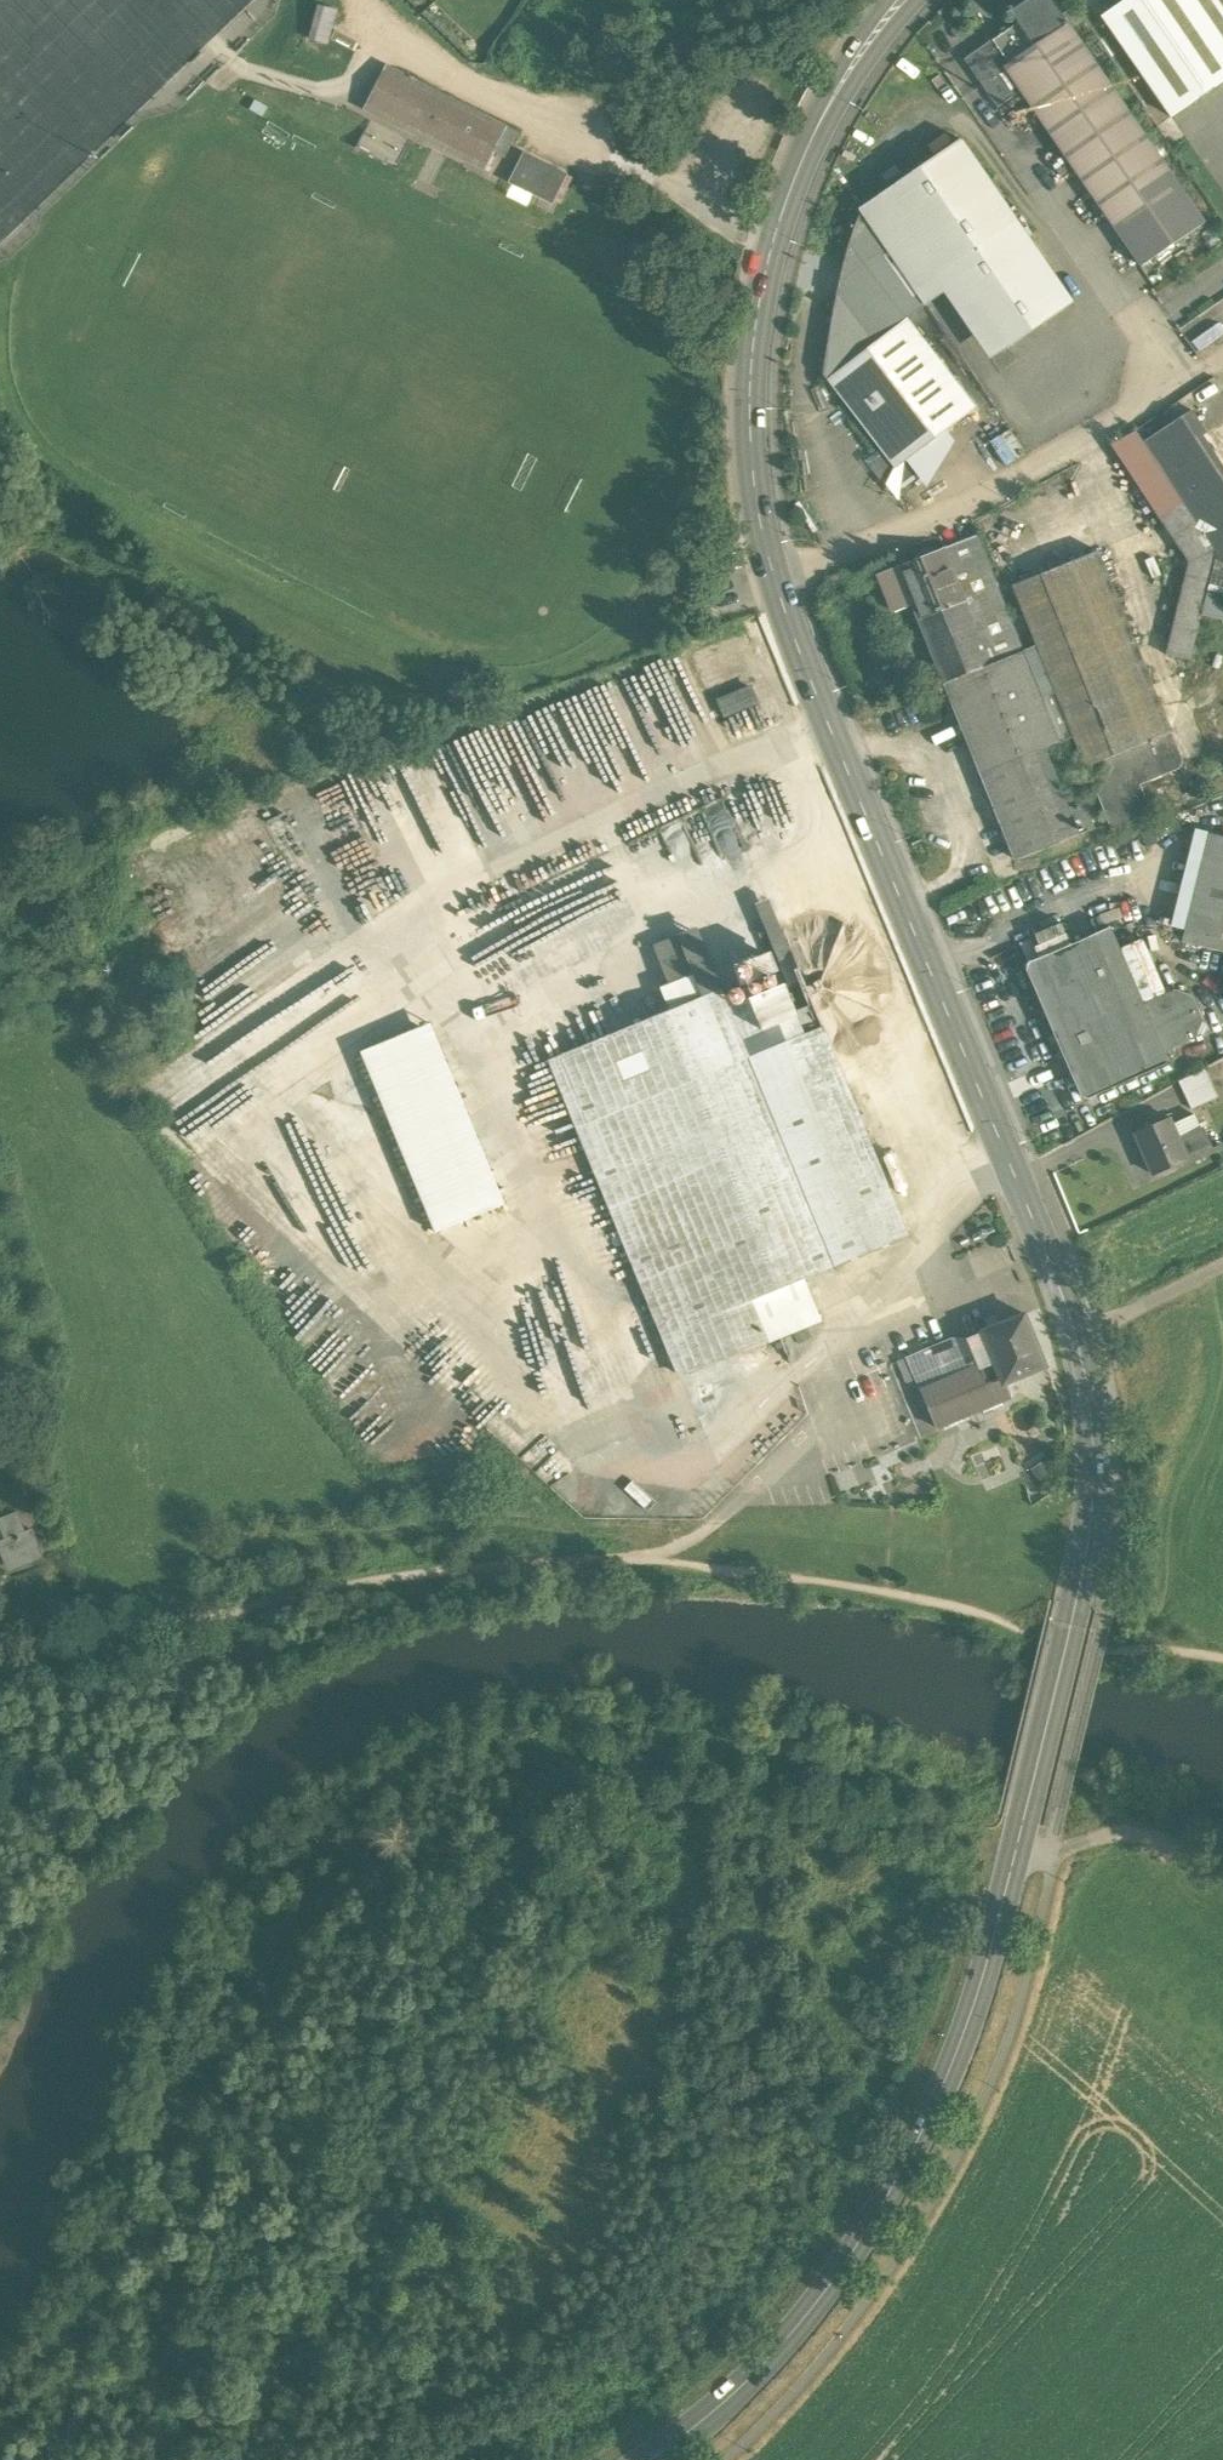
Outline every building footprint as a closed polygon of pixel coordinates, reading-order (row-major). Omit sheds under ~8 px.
[(1051,0),(1029,0),(1011,12),(1018,22),(1019,20),(1037,45),(1068,24),(1062,16),(1051,0)] [(1102,16),(1171,117),(1222,81),(1222,39),(1198,2),(1201,0),(1126,0),(1102,16)] [(324,3),(313,37),(334,44),(345,9),(324,3)] [(1082,22),(1073,8),(1062,16),(1068,24),(1071,29),(1082,22)] [(1018,22),(965,58),(999,107),(1022,91),(1005,67),(1037,45),(1019,20),(1018,22)] [(1037,45),(1005,67),(1022,91),(1074,166),(1137,123),(1071,29),(1068,24),(1037,45)] [(509,124),(398,67),(379,105),(490,162),(509,124)] [(1137,123),(1074,166),(1141,264),(1204,221),(1137,123)] [(962,139),(861,208),(918,290),(937,277),(1018,221),(962,139)] [(568,172),(529,153),(517,177),(556,196),(568,172)] [(918,290),(861,208),(860,209),(862,212),(857,224),(849,245),(843,269),(838,294),(832,323),(824,374),(829,380),(909,319),(908,319),(927,304),(918,290)] [(1073,301),(1018,221),(937,277),(960,311),(980,298),(1012,344),(1073,301)] [(909,319),(829,380),(884,452),(897,468),(912,457),(976,408),(909,319)] [(1192,410),(1143,441),(1158,464),(1202,436),(1207,433),(1192,410)] [(1135,429),(1112,442),(1189,561),(1173,628),(1197,634),(1216,553),(1158,464),(1143,441),(1135,429)] [(1158,464),(1216,553),(1222,564),(1222,468),(1202,436),(1158,464)] [(897,468),(884,452),(871,461),(888,484),(900,486),(921,470),(912,457),(897,468)] [(978,535),(944,549),(991,664),(1024,650),(1000,591),(978,535)] [(944,548),(878,574),(887,596),(907,588),(940,669),(957,662),(963,676),(991,665),(991,664),(944,549),(944,548)] [(1099,551),(1014,585),(1037,645),(1056,691),(1087,767),(1150,741),(1172,732),(1099,551)] [(695,594),(679,590),(676,602),(691,606),(695,594)] [(1197,634),(1173,628),(1167,652),(1191,658),(1197,634)] [(1037,645),(1024,650),(1043,696),(1056,691),(1037,645)] [(1024,650),(991,664),(991,665),(963,676),(946,683),(982,773),(1045,748),(1061,741),(1043,696),(1024,650)] [(750,686),(719,698),(725,713),(756,701),(750,686)] [(1172,732),(1150,741),(1163,775),(1177,769),(1179,767),(1181,765),(1183,760),(1182,757),(1172,732)] [(1150,741),(1087,767),(1112,830),(1153,813),(1141,784),(1164,775),(1163,775),(1150,741)] [(1045,748),(982,773),(1017,860),(1079,835),(1067,804),(1045,748)] [(1096,828),(1083,797),(1067,804),(1079,835),(1096,828)] [(1211,832),(1187,930),(1222,939),(1222,835),(1211,832)] [(779,896),(764,903),(778,934),(793,928),(779,896)] [(1114,930),(1025,967),(1080,1100),(1169,1064),(1165,1054),(1194,1042),(1201,1023),(1195,1004),(1177,997),(1146,1009),(1114,930)] [(798,963),(745,985),(771,1047),(824,1025),(810,992),(820,988),(817,980),(807,984),(798,963)] [(771,1047),(749,1056),(720,987),(551,1055),(683,1374),(822,1316),(805,1276),(909,1233),(832,1048),(833,1047),(824,1025),(771,1047)] [(505,1203),(431,1023),(362,1051),(437,1232),(505,1203)] [(1204,1068),(1179,1080),(1192,1108),(1217,1096),(1204,1068)] [(1158,1114),(1150,1118),(1153,1125),(1161,1121),(1158,1114)] [(1153,1125),(1135,1133),(1153,1173),(1188,1158),(1177,1134),(1170,1117),(1161,1121),(1153,1125)] [(1201,1123),(1177,1134),(1188,1158),(1212,1148),(1201,1123)] [(1025,1313),(982,1330),(993,1358),(1003,1382),(1005,1381),(1046,1365),(1025,1313)] [(993,1358),(982,1330),(966,1336),(973,1354),(967,1358),(971,1367),(993,1358)] [(947,1378),(932,1345),(908,1355),(912,1366),(921,1389),(947,1378)] [(947,1378),(921,1389),(931,1413),(936,1426),(1011,1396),(1005,1381),(1003,1382),(993,1358),(971,1367),(947,1378)] [(912,1366),(892,1374),(912,1421),(931,1413),(921,1389),(912,1366)] [(33,1531),(1,1543),(8,1562),(25,1556),(28,1562),(42,1557),(33,1531)]
